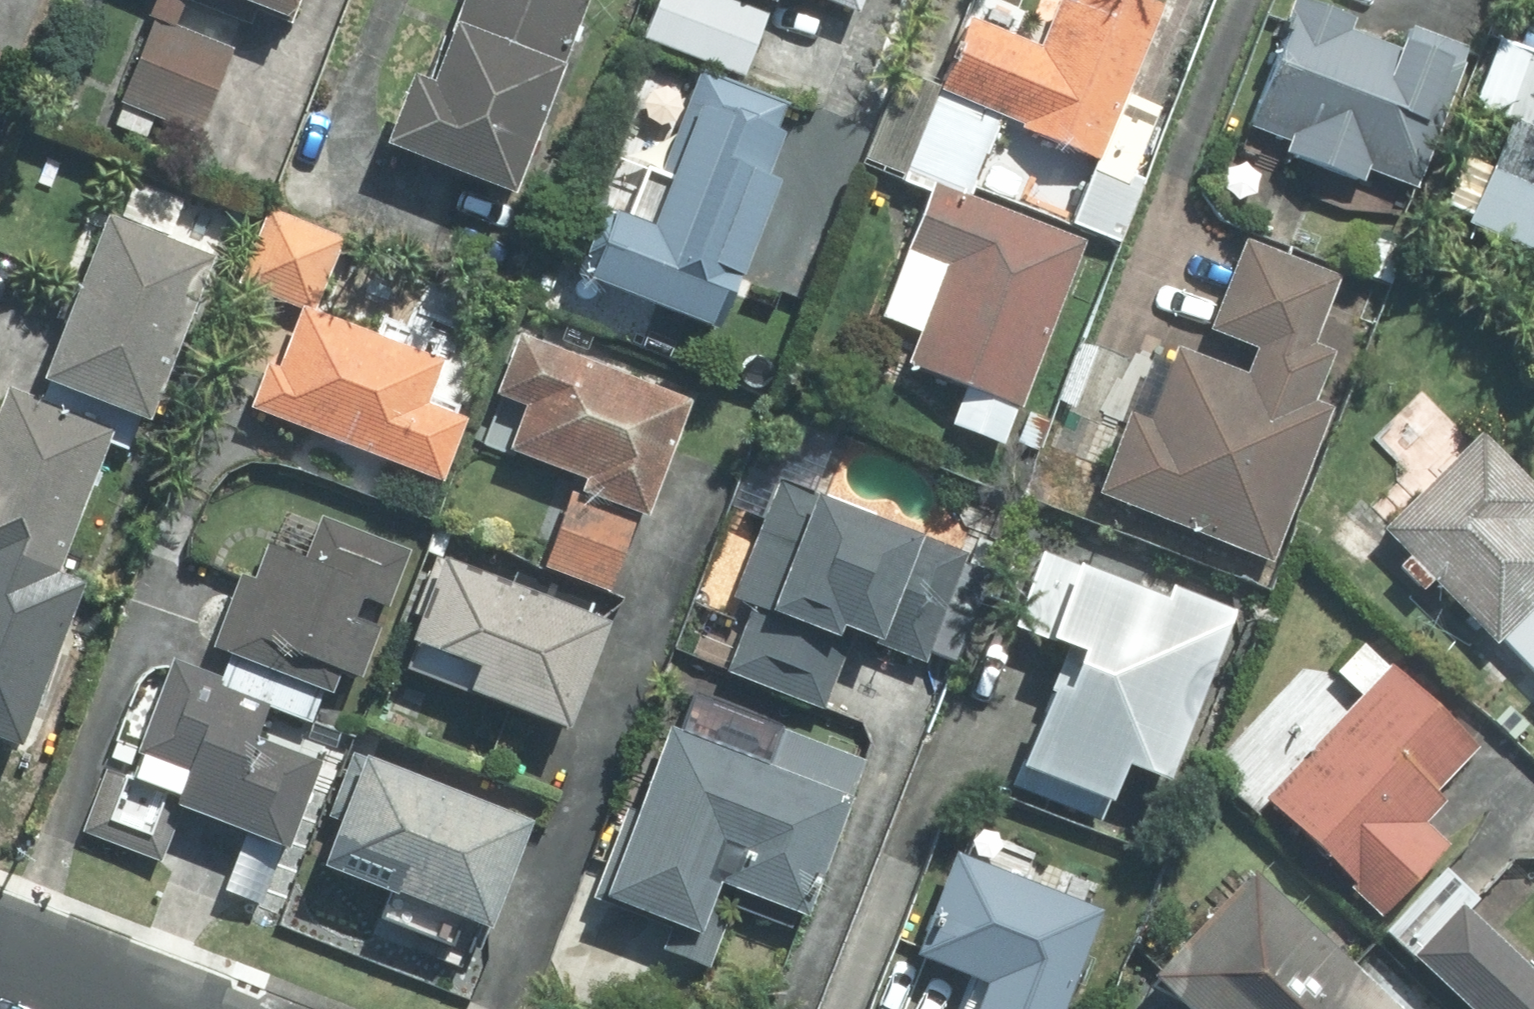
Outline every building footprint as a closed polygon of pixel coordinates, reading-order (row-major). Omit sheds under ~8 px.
[(90,50),(170,82),(203,0),(111,0),(90,50)] [(394,22),(372,13),(338,99),(468,150),(527,0),(402,0),(394,22)] [(1113,0),(1008,0),(1007,1),(1006,0),(923,0),(912,30),(987,59),(975,88),(1066,123),(1113,0)] [(1378,0),(1246,0),(1216,73),(1261,91),(1253,111),(1313,136),(1322,113),(1384,138),(1432,22),(1378,0)] [(613,196),(557,173),(525,251),(669,309),(777,44),(690,9),(613,196)] [(961,69),(896,44),(871,112),(903,124),(936,136),(961,69)] [(1466,77),(1421,179),(1533,228),(1533,106),(1466,77)] [(1009,379),(1083,197),(936,136),(903,124),(828,306),(1009,379)] [(317,190),(235,157),(206,231),(263,254),(215,373),(392,442),(438,325),(287,265),(317,190)] [(55,175),(0,299),(0,338),(92,378),(161,222),(55,175)] [(1343,232),(1214,182),(1176,277),(1218,293),(1204,329),(1120,297),(1065,438),(1236,505),(1343,232)] [(664,349),(482,272),(448,352),(477,365),(460,406),(544,442),(513,514),(581,542),(664,349)] [(1508,455),(1399,337),(1355,377),(1400,426),(1348,474),(1454,590),(1533,518),(1491,471),(1508,455)] [(0,368),(0,644),(51,536),(19,520),(74,403),(0,368)] [(879,630),(936,496),(733,410),(677,543),(714,558),(689,618),(788,660),(813,602),(879,630)] [(194,526),(167,593),(298,645),(346,527),(233,482),(212,533),(194,526)] [(582,565),(407,497),(367,600),(439,627),(428,656),(531,695),(582,565)] [(1119,737),(1192,563),(1045,501),(1001,607),(1032,620),(988,724),(1060,754),(1075,719),(1119,737)] [(1491,644),(1533,691),(1533,604),(1491,644)] [(1364,607),(1222,734),(1340,866),(1415,800),(1387,768),(1412,746),(1398,730),(1441,692),(1364,607)] [(233,654),(128,608),(78,723),(237,792),(273,709),(219,685),(233,654)] [(650,640),(556,859),(680,912),(703,860),(751,881),(823,714),(650,640)] [(499,755),(323,692),(274,828),(450,891),(499,755)] [(926,802),(876,917),(940,945),(913,1008),(981,1008),(1048,854),(926,802)] [(1204,817),(1100,930),(1186,1008),(1413,1008),(1204,817)] [(1376,903),(1474,1008),(1533,1008),(1533,923),(1509,946),(1427,857),(1376,903)]
